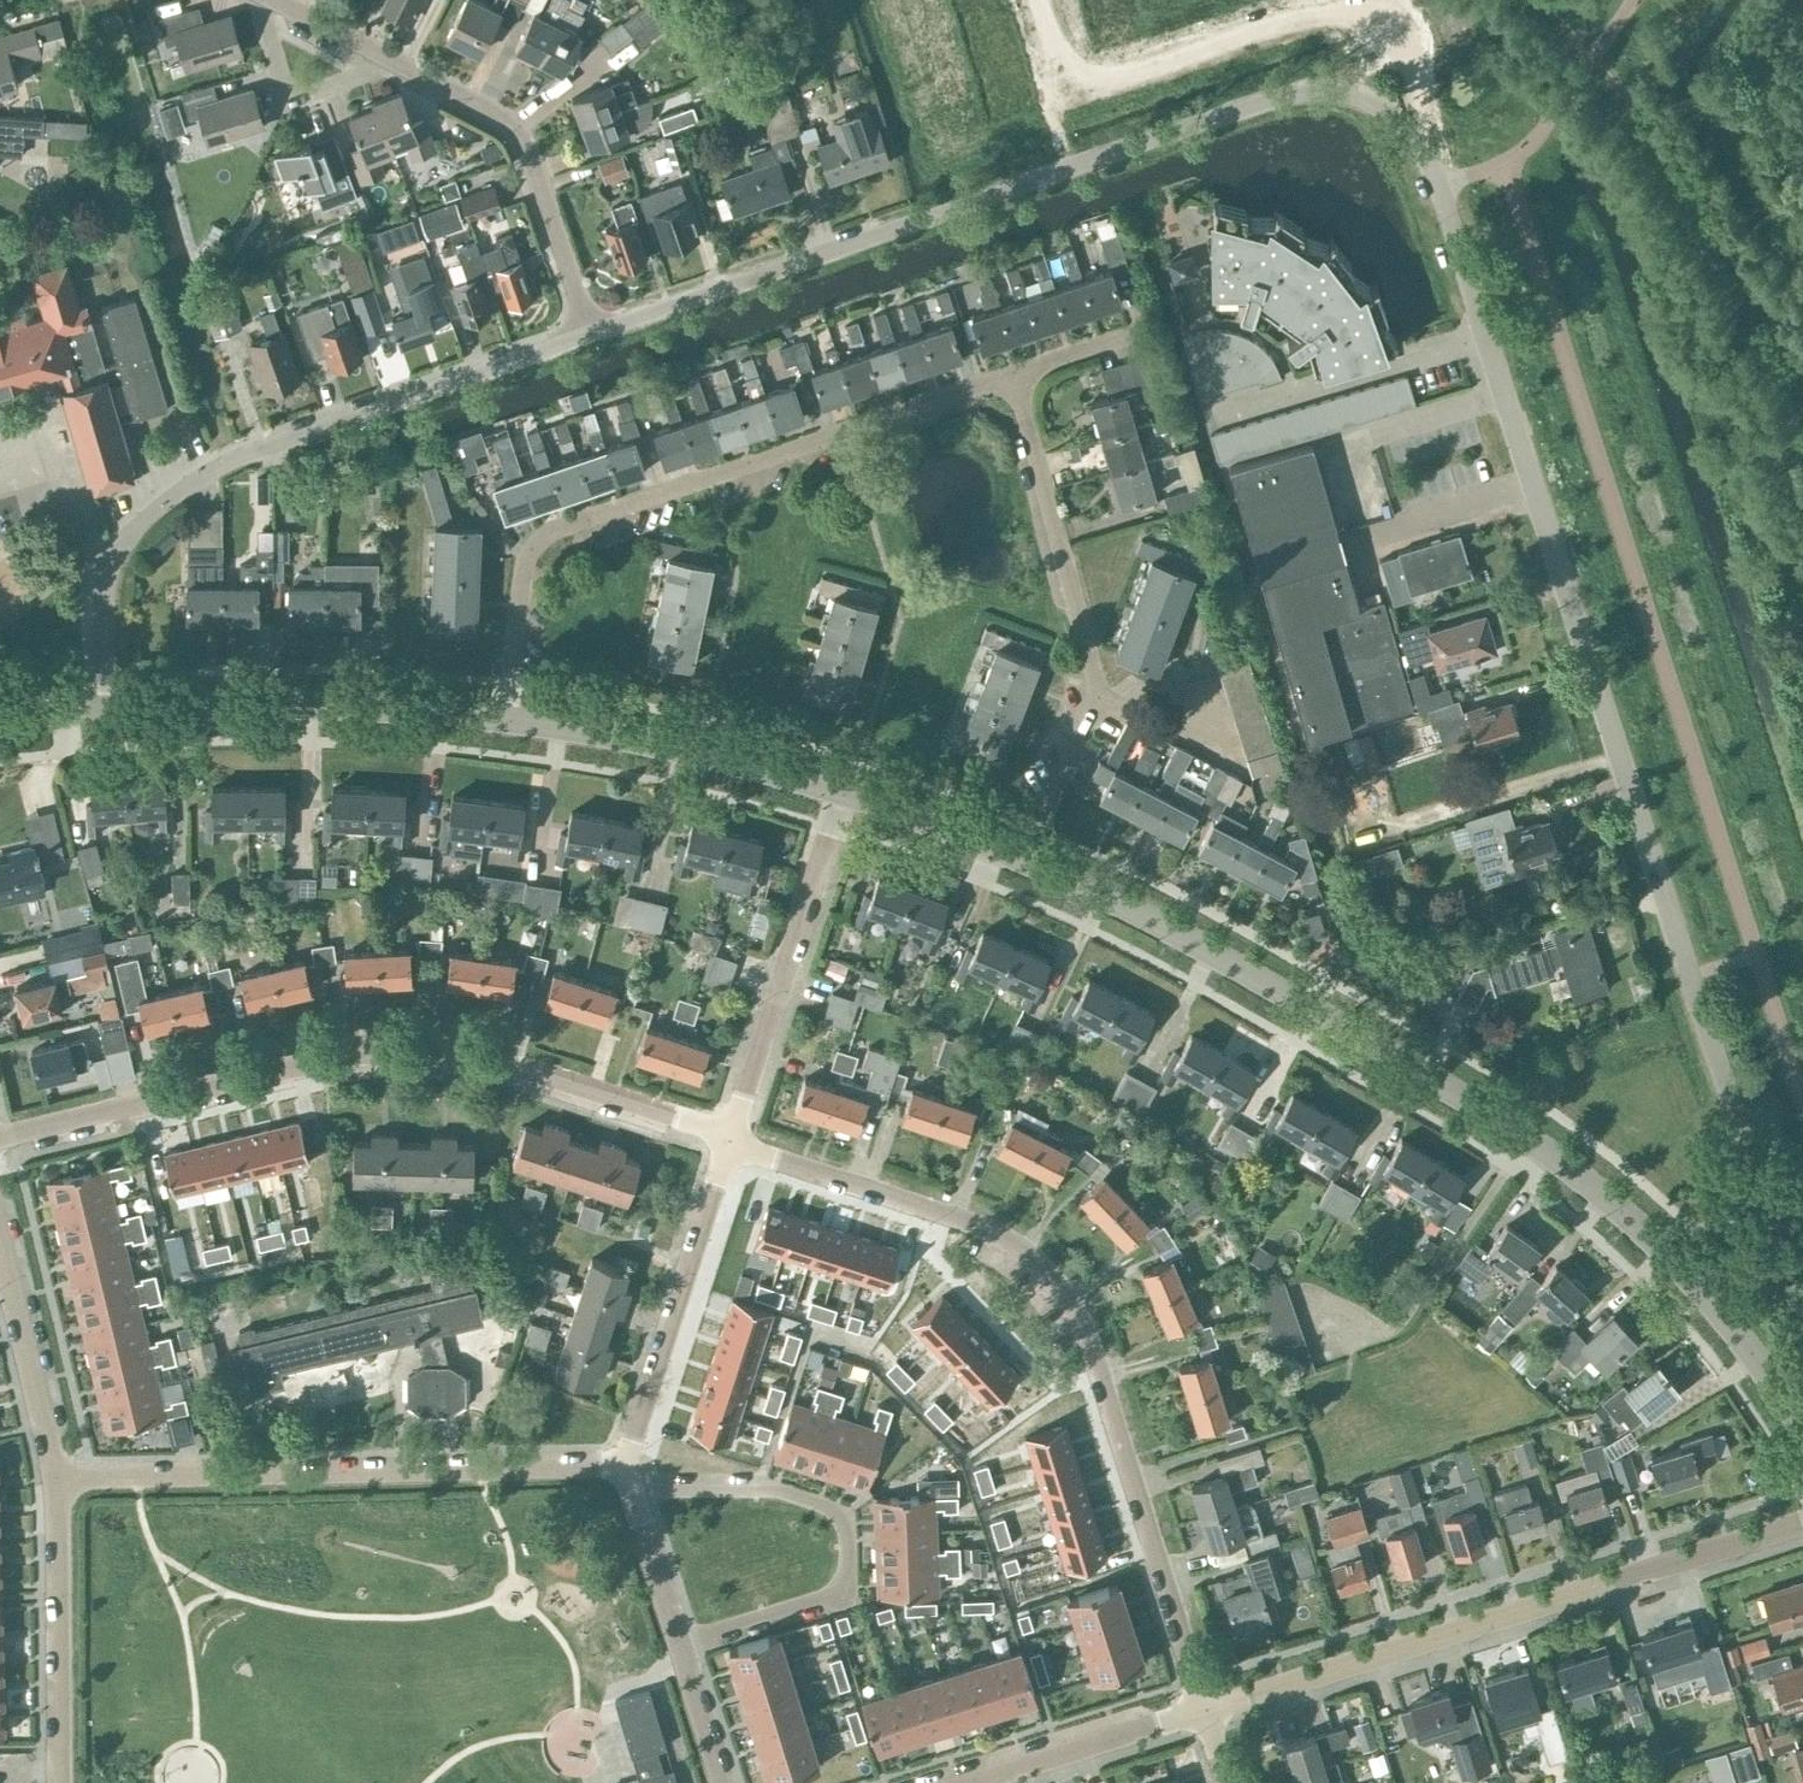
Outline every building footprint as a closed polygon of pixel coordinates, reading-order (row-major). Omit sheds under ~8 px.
[(383,5),(411,19),(421,0),(385,0),(383,5)] [(478,53),(496,19),(511,26),(524,0),(493,0),(491,5),(480,0),(465,0),(446,37),(478,53)] [(543,15),(534,11),(515,48),(539,60),(566,9),(570,0),(551,0),(543,15)] [(566,9),(539,60),(562,72),(581,35),(574,31),(583,14),(580,12),(585,1),(583,0),(570,0),(566,9)] [(647,4),(623,23),(632,35),(656,16),(647,4)] [(179,41),(187,68),(241,51),(230,14),(194,25),(189,9),(158,18),(166,45),(179,41)] [(665,28),(664,26),(656,16),(632,35),(641,46),(665,28)] [(59,19),(0,35),(0,89),(18,84),(11,60),(16,58),(17,61),(67,47),(59,19)] [(580,122),(620,108),(637,101),(628,77),(572,98),(580,122)] [(264,125),(253,88),(216,99),(211,83),(181,92),(189,119),(201,115),(209,142),(264,125)] [(375,101),(392,146),(406,141),(412,158),(436,149),(424,118),(412,122),(400,92),(375,101)] [(773,97),(786,136),(800,132),(787,92),(773,97)] [(637,101),(620,108),(580,122),(590,147),(629,133),(628,128),(634,126),(636,130),(645,125),(650,117),(652,107),(650,97),(637,101)] [(758,102),(771,141),(786,136),(773,97),(758,102)] [(176,101),(157,107),(163,126),(182,121),(176,101)] [(375,101),(362,106),(363,110),(350,115),(361,145),(349,150),(360,181),(384,173),(377,156),(393,150),(392,146),(375,101)] [(664,131),(698,119),(693,105),(659,117),(664,131)] [(889,160),(877,125),(873,127),(867,108),(832,120),(839,138),(818,145),(829,180),(889,160)] [(751,109),(738,113),(742,124),(754,121),(751,109)] [(22,155),(24,133),(42,134),(44,118),(0,115),(0,154),(22,155)] [(663,136),(674,171),(690,165),(679,130),(663,136)] [(314,186),(322,207),(357,194),(334,132),(274,154),(283,177),(296,172),(303,190),(314,186)] [(754,168),(721,179),(726,193),(716,197),(723,217),(790,194),(778,160),(777,160),(772,146),(749,154),(754,168)] [(605,182),(629,173),(622,155),(599,163),(605,182)] [(667,248),(670,246),(674,249),(684,245),(685,241),(697,237),(693,228),(696,228),(680,182),(641,196),(640,195),(639,195),(647,218),(656,215),(667,248)] [(494,186),(462,196),(468,215),(500,204),(494,186)] [(621,267),(645,259),(632,220),(636,219),(630,200),(612,206),(619,224),(605,229),(610,245),(613,244),(621,267)] [(1313,365),(1314,366),(1402,340),(1402,338),(1396,339),(1380,317),(1386,313),(1375,283),(1377,283),(1376,281),(1370,288),(1347,269),(1351,263),(1332,239),(1333,238),(1331,236),(1326,243),(1300,234),(1303,227),(1276,210),(1277,209),(1275,208),(1272,216),(1245,216),(1245,209),(1215,201),(1215,200),(1213,200),(1214,294),(1216,294),(1216,293),(1237,292),(1237,306),(1251,311),(1255,297),(1298,328),(1287,336),(1295,348),(1307,342),(1313,365)] [(427,238),(464,226),(455,201),(419,214),(427,238)] [(412,218),(375,231),(383,251),(419,238),(412,218)] [(330,230),(317,234),(320,244),(333,239),(330,230)] [(504,287),(510,305),(531,298),(523,274),(525,274),(510,232),(495,237),(498,245),(480,252),(476,240),(456,247),(467,279),(451,285),(456,299),(458,298),(466,321),(488,313),(483,299),(485,298),(482,288),(492,285),(497,289),(504,287)] [(1116,232),(1099,238),(1107,260),(1124,254),(1116,232)] [(1055,288),(1066,320),(1093,311),(1082,278),(1084,278),(1072,245),(1060,249),(1072,282),(1055,288)] [(431,278),(423,254),(401,262),(410,286),(431,278)] [(1174,277),(1195,271),(1190,254),(1169,261),(1174,277)] [(1027,297),(1038,330),(1066,320),(1055,288),(1043,255),(1032,258),(1043,292),(1027,297)] [(367,258),(338,268),(347,293),(376,283),(367,258)] [(87,477),(90,476),(95,492),(134,480),(130,465),(133,464),(107,377),(121,373),(134,417),(168,407),(135,295),(101,306),(117,361),(103,365),(85,304),(79,306),(66,263),(32,273),(45,316),(26,322),(24,315),(0,322),(0,387),(60,369),(66,389),(61,391),(87,477)] [(999,307),(1010,339),(1038,330),(1027,297),(1016,264),(1004,268),(1015,301),(999,307)] [(1093,311),(1121,301),(1110,269),(1084,278),(1082,278),(1093,311)] [(999,307),(987,273),(976,277),(981,290),(974,292),(982,313),(971,316),(982,349),(1010,339),(999,307)] [(392,317),(401,344),(435,332),(426,306),(440,302),(432,279),(409,287),(417,308),(392,317)] [(351,295),(364,334),(386,326),(373,288),(351,295)] [(938,311),(949,307),(943,288),(932,292),(938,311)] [(231,295),(204,305),(215,337),(243,327),(231,295)] [(342,297),(298,312),(314,358),(327,353),(333,368),(362,358),(349,321),(351,321),(342,297)] [(933,365),(962,355),(951,323),(923,332),(912,299),(911,300),(933,365)] [(900,303),(911,336),(895,342),(884,309),(906,374),(933,365),(911,300),(900,303)] [(267,336),(250,342),(267,391),(298,380),(281,331),(280,331),(273,309),(260,314),(267,336)] [(872,313),(876,325),(883,346),(867,351),(878,384),(906,374),(884,309),(872,313)] [(844,322),(845,325),(851,339),(863,335),(857,319),(844,322)] [(1183,335),(1201,398),(1257,381),(1258,383),(1282,376),(1281,374),(1280,374),(1277,366),(1272,357),(1265,349),(1258,343),(1250,337),(1240,333),(1231,330),(1221,328),(1211,329),(1201,330),(1185,335),(1185,334),(1183,335)] [(789,339),(799,367),(811,363),(801,335),(789,339)] [(795,358),(798,367),(799,367),(789,339),(778,343),(785,362),(795,358)] [(825,349),(830,364),(811,370),(822,403),(851,393),(840,361),(834,346),(825,349)] [(840,361),(851,393),(878,384),(867,351),(840,361)] [(1145,354),(1131,358),(1139,388),(1154,383),(1145,354)] [(737,402),(748,434),(776,425),(765,393),(752,355),(740,360),(747,377),(745,378),(752,397),(737,402)] [(1102,436),(1135,426),(1130,408),(1140,405),(1138,399),(1157,394),(1154,383),(1139,388),(1131,358),(1116,363),(1125,392),(1092,402),(1102,436)] [(710,411),(721,444),(748,434),(737,402),(724,363),(712,367),(718,385),(717,385),(724,406),(710,411)] [(685,374),(698,415),(683,421),(669,379),(668,379),(693,453),(721,444),(710,411),(708,412),(695,370),(685,374)] [(1407,374),(1406,374),(1210,432),(1219,462),(1415,404),(1416,404),(1407,374)] [(654,430),(665,463),(693,453),(668,379),(658,383),(672,424),(654,430)] [(765,393),(776,425),(804,415),(793,383),(765,393)] [(605,447),(616,479),(645,470),(634,437),(642,434),(628,393),(617,397),(623,416),(617,418),(624,440),(605,447)] [(578,456),(589,489),(616,479),(605,447),(593,409),(581,413),(594,451),(578,456)] [(561,438),(572,434),(565,415),(554,419),(561,438)] [(1112,469),(1145,459),(1140,443),(1151,440),(1149,433),(1167,428),(1164,418),(1135,426),(1102,436),(1112,469)] [(533,447),(544,443),(538,425),(526,429),(533,447)] [(492,478),(505,517),(534,507),(523,475),(524,474),(510,434),(493,440),(505,474),(492,478)] [(1327,495),(1312,443),(1229,467),(1245,524),(1327,495)] [(1078,446),(1070,448),(1073,460),(1081,457),(1078,446)] [(1112,469),(1122,503),(1155,493),(1148,471),(1175,464),(1171,451),(1145,459),(1112,469)] [(474,456),(458,461),(463,475),(478,470),(474,456)] [(550,466),(561,498),(589,489),(578,456),(550,466)] [(420,468),(437,525),(454,525),(435,463),(420,468)] [(523,475),(534,507),(561,498),(550,466),(524,474),(523,475)] [(325,482),(325,499),(342,500),(343,482),(325,482)] [(1197,486),(1164,495),(1168,512),(1201,502),(1197,486)] [(1261,579),(1343,552),(1327,495),(1245,524),(1261,579)] [(480,526),(454,525),(437,525),(435,524),(434,550),(479,552),(480,526)] [(187,583),(187,618),(222,618),(222,584),(222,545),(203,545),(203,529),(188,529),(188,564),(207,564),(207,584),(187,583)] [(240,584),(222,584),(222,618),(257,619),(257,594),(273,595),(274,578),(274,529),(274,549),(257,548),(256,564),(240,563),(240,584)] [(274,529),(274,578),(283,578),(284,559),(289,559),(290,529),(274,529)] [(1411,592),(1471,573),(1459,532),(1397,551),(1398,553),(1380,559),(1393,602),(1413,596),(1411,592)] [(668,555),(663,580),(707,590),(712,564),(714,565),(717,551),(655,537),(652,552),(668,555)] [(1151,557),(1142,581),(1185,597),(1194,573),(1196,574),(1201,560),(1141,538),(1136,552),(1151,557)] [(479,552),(434,550),(433,575),(478,577),(479,552)] [(1261,579),(1306,738),(1349,726),(1411,707),(1381,601),(1359,608),(1343,552),(1261,579)] [(310,563),(310,572),(299,572),(294,577),(294,584),(289,584),(288,619),(324,619),(324,584),(324,563),(310,563)] [(477,593),(478,577),(433,575),(432,592),(432,601),(477,602),(477,593)] [(833,593),(826,618),(870,630),(877,606),(879,606),(883,592),(821,575),(817,589),(833,593)] [(702,615),(707,590),(663,580),(658,605),(702,615)] [(1176,621),(1185,597),(1142,581),(1133,605),(1176,621)] [(324,584),(324,619),(359,619),(360,584),(324,584)] [(476,627),(477,602),(432,601),(431,626),(476,627)] [(697,640),(702,615),(658,605),(653,630),(697,640)] [(1167,645),(1176,621),(1133,605),(1124,629),(1167,645)] [(1408,663),(1435,656),(1438,667),(1495,650),(1484,615),(1430,632),(1426,620),(1398,629),(1408,663)] [(819,642),(863,655),(870,630),(826,618),(819,642)] [(996,646),(987,670),(1029,686),(1038,662),(1040,662),(1045,649),(985,626),(980,640),(996,646)] [(1158,669),(1167,645),(1124,629),(1115,653),(1158,669)] [(692,664),(697,640),(653,630),(647,655),(692,664)] [(819,642),(812,667),(855,679),(863,655),(819,642)] [(1216,660),(1220,674),(1251,665),(1246,651),(1216,660)] [(1220,674),(1225,689),(1255,679),(1251,665),(1220,674)] [(812,667),(805,692),(848,704),(855,679),(812,667)] [(1020,710),(1029,686),(987,670),(978,694),(1020,710)] [(1421,673),(1408,677),(1418,710),(1427,707),(1449,700),(1445,688),(1427,693),(1421,673)] [(1259,693),(1255,679),(1225,689),(1229,703),(1259,693)] [(1229,703),(1234,717),(1264,707),(1259,693),(1229,703)] [(1011,733),(1020,710),(978,694),(968,717),(1011,733)] [(1499,736),(1519,729),(1510,700),(1484,708),(1483,704),(1465,709),(1466,711),(1461,713),(1457,698),(1449,700),(1427,707),(1432,723),(1436,721),(1442,742),(1472,732),(1477,748),(1500,740),(1499,736)] [(1234,717),(1238,731),(1268,721),(1264,707),(1234,717)] [(1002,757),(1011,733),(968,717),(959,741),(1002,757)] [(1268,721),(1238,731),(1243,745),(1273,735),(1268,721)] [(1243,745),(1247,759),(1277,749),(1273,735),(1243,745)] [(1126,746),(1115,740),(1106,757),(1116,762),(1126,746)] [(1177,779),(1184,767),(1192,752),(1177,744),(1162,773),(1166,775),(1157,792),(1143,784),(1129,810),(1153,823),(1177,779)] [(1282,766),(1277,749),(1247,759),(1252,774),(1282,766)] [(1114,769),(1100,795),(1129,810),(1143,784),(1156,759),(1142,752),(1129,777),(1114,769)] [(1203,792),(1177,779),(1153,823),(1181,838),(1195,812),(1194,811),(1197,806),(1206,811),(1228,771),(1214,764),(1202,788),(1205,789),(1203,792)] [(1206,811),(1217,817),(1226,800),(1230,802),(1242,779),(1228,771),(1206,811)] [(127,778),(129,813),(159,811),(160,827),(173,825),(171,797),(164,797),(163,775),(127,778)] [(102,831),(100,815),(129,813),(127,778),(91,780),(93,803),(86,803),(89,832),(102,831)] [(219,838),(219,822),(248,821),(248,786),(212,786),(212,809),(206,809),(206,838),(219,838)] [(248,786),(248,821),(277,821),(277,837),(290,837),(290,808),(284,808),(284,786),(248,786)] [(336,839),(337,823),(366,824),(368,789),(332,787),(331,809),(325,809),(323,838),(336,839)] [(404,790),(368,789),(366,824),(395,825),(395,841),(408,842),(409,813),(403,813),(404,790)] [(481,855),(483,834),(488,799),(452,795),(449,817),(443,816),(439,845),(452,846),(451,852),(481,855)] [(1256,843),(1240,835),(1226,861),(1253,875),(1267,849),(1290,804),(1277,797),(1269,812),(1272,814),(1256,843)] [(523,804),(488,799),(483,834),(512,838),(510,854),(523,855),(527,827),(520,826),(523,804)] [(1549,850),(1556,848),(1547,819),(1522,827),(1520,823),(1512,825),(1506,807),(1467,820),(1486,880),(1552,860),(1549,850)] [(571,847),(599,852),(606,817),(571,811),(567,832),(561,831),(555,860),(568,862),(571,847)] [(1212,820),(1199,847),(1226,861),(1240,835),(1246,822),(1234,816),(1228,828),(1212,820)] [(606,817),(599,852),(628,858),(625,873),(638,876),(644,847),(637,846),(642,824),(606,817)] [(690,857),(718,864),(727,830),(692,821),(686,843),(680,841),(673,869),(686,872),(690,857)] [(727,830),(718,864),(746,872),(742,887),(755,890),(762,862),(756,861),(762,839),(727,830)] [(1267,849),(1253,875),(1280,890),(1292,866),(1297,869),(1300,879),(1316,874),(1303,833),(1288,838),(1289,843),(1282,857),(1267,849)] [(33,846),(10,852),(11,858),(0,861),(0,895),(2,895),(3,902),(20,898),(18,891),(44,885),(37,857),(55,853),(52,841),(33,845),(33,846)] [(77,847),(89,887),(107,882),(96,842),(77,847)] [(398,880),(414,881),(416,853),(400,852),(398,880)] [(416,853),(414,881),(430,883),(432,855),(416,853)] [(189,872),(173,872),(173,900),(190,900),(189,872)] [(867,925),(873,910),(900,921),(912,887),(878,875),(871,896),(865,894),(855,921),(867,925)] [(283,904),(297,904),(298,877),(283,876),(283,904)] [(298,877),(297,904),(314,904),(315,877),(298,877)] [(525,909),(541,912),(545,885),(528,883),(525,909)] [(545,885),(541,912),(558,914),(561,887),(545,885)] [(946,900),(912,887),(900,921),(927,931),(922,946),(934,950),(944,923),(938,921),(946,900)] [(636,895),(631,922),(644,924),(650,897),(636,895)] [(668,901),(650,897),(644,924),(663,928),(668,901)] [(1578,997),(1605,988),(1584,921),(1557,929),(1562,942),(1546,947),(1546,945),(1474,967),(1473,967),(1454,998),(1473,1009),(1487,986),(1492,985),(1492,986),(1537,973),(1553,969),(1551,964),(1567,959),(1578,997)] [(601,925),(598,937),(605,940),(611,935),(613,928),(601,925)] [(688,945),(711,952),(714,953),(719,937),(694,928),(688,945)] [(50,958),(105,945),(101,929),(46,942),(50,958)] [(968,980),(974,965),(1001,977),(1015,945),(982,930),(973,951),(967,948),(956,975),(968,980)] [(149,931),(126,936),(128,949),(129,954),(153,949),(149,931)] [(420,938),(419,956),(430,957),(431,939),(420,938)] [(431,939),(430,957),(440,957),(441,939),(431,939)] [(333,943),(322,945),(325,963),(336,961),(333,943)] [(322,945),(311,947),(314,964),(325,963),(322,945)] [(1048,959),(1015,945),(1001,977),(1028,989),(1021,1003),(1033,1009),(1045,982),(1039,979),(1048,959)] [(377,950),(379,981),(411,980),(410,948),(377,950)] [(73,1004),(70,990),(107,981),(103,967),(110,965),(106,950),(84,956),(87,970),(55,977),(16,986),(19,998),(16,999),(19,1013),(22,1012),(23,1016),(73,1004)] [(344,952),(346,983),(379,981),(377,950),(344,952)] [(446,981),(478,986),(483,955),(450,950),(446,981)] [(549,957),(527,951),(522,969),(544,975),(549,957)] [(732,974),(736,960),(714,953),(711,952),(707,965),(732,974)] [(483,955),(478,986),(511,991),(515,960),(483,955)] [(177,1021),(170,991),(147,996),(137,956),(115,962),(127,1011),(140,1008),(145,1029),(177,1021)] [(272,966),(279,997),(311,989),(304,958),(272,966)] [(727,987),(732,974),(707,965),(702,978),(727,987)] [(229,966),(218,968),(223,986),(233,983),(229,966)] [(272,966),(240,974),(247,1004),(279,997),(272,966)] [(218,968),(208,971),(212,988),(223,986),(218,968)] [(544,1000),(575,1010),(585,980),(553,970),(544,1000)] [(1120,995),(1088,978),(1078,998),(1072,995),(1059,1020),(1070,1026),(1078,1012),(1104,1026),(1120,995)] [(575,1010),(606,1020),(616,991),(585,980),(575,1010)] [(209,1013),(202,983),(170,991),(177,1021),(209,1013)] [(639,986),(629,983),(624,999),(634,1002),(639,986)] [(860,983),(854,999),(857,1000),(880,1007),(885,991),(860,983)] [(832,992),(828,1005),(853,1013),(857,1000),(854,999),(832,992)] [(1104,1026),(1129,1040),(1122,1054),(1134,1060),(1147,1034),(1142,1031),(1152,1012),(1120,995),(1104,1026)] [(683,1017),(688,1001),(679,998),(674,1014),(683,1017)] [(688,1001),(683,1017),(693,1021),(699,1004),(688,1001)] [(849,1026),(853,1013),(828,1005),(824,1018),(849,1026)] [(104,1051),(128,1045),(121,1014),(98,1020),(104,1051)] [(1015,1023),(1005,1046),(1020,1053),(1030,1029),(1015,1023)] [(646,1026),(636,1055),(667,1066),(677,1036),(646,1026)] [(1046,1036),(1030,1029),(1020,1053),(1035,1060),(1046,1036)] [(1171,1081),(1179,1068),(1205,1082),(1222,1051),(1191,1033),(1180,1053),(1174,1050),(1160,1075),(1171,1081)] [(708,1046),(677,1036),(667,1066),(699,1076),(708,1046)] [(90,1067),(83,1038),(68,1041),(31,1050),(39,1079),(75,1071),(75,1070),(90,1067)] [(909,1094),(902,1117),(933,1127),(943,1097),(904,1085),(908,1074),(896,1070),(901,1056),(868,1045),(862,1064),(872,1067),(866,1086),(838,1077),(835,1087),(836,1088),(826,1117),(857,1127),(865,1105),(883,1110),(890,1088),(909,1094)] [(847,1052),(837,1048),(831,1067),(841,1070),(845,1060),(847,1052)] [(1222,1051),(1205,1082),(1230,1096),(1222,1110),(1234,1117),(1248,1091),(1242,1088),(1253,1069),(1222,1051)] [(845,1060),(841,1070),(851,1073),(857,1055),(847,1052),(845,1060)] [(106,1056),(93,1059),(96,1074),(109,1071),(106,1056)] [(1126,1069),(1113,1093),(1127,1101),(1141,1077),(1126,1069)] [(836,1088),(835,1087),(804,1077),(795,1107),(826,1117),(836,1088)] [(1155,1085),(1141,1077),(1127,1101),(1142,1109),(1155,1085)] [(1272,1139),(1280,1125),(1306,1140),(1323,1109),(1292,1091),(1281,1110),(1275,1107),(1261,1133),(1272,1139)] [(943,1097),(933,1127),(964,1137),(974,1107),(943,1097)] [(980,1119),(989,1122),(994,1106),(984,1103),(980,1119)] [(999,1125),(1007,1127),(996,1148),(1026,1163),(1040,1135),(1048,1121),(1018,1104),(1014,1112),(1004,1109),(999,1125)] [(994,1106),(989,1122),(999,1125),(1004,1109),(994,1106)] [(1323,1109),(1306,1140),(1331,1154),(1323,1168),(1334,1174),(1349,1149),(1343,1146),(1354,1127),(1323,1109)] [(299,1120),(272,1127),(282,1168),(309,1161),(299,1120)] [(525,1124),(513,1161),(542,1171),(556,1125),(544,1121),(541,1130),(525,1124)] [(1231,1121),(1218,1143),(1232,1151),(1244,1128),(1231,1121)] [(556,1125),(542,1171),(570,1180),(582,1143),(566,1138),(569,1129),(556,1125)] [(272,1127),(245,1133),(255,1174),(282,1168),(272,1127)] [(1258,1136),(1244,1128),(1232,1151),(1246,1159),(1258,1136)] [(354,1140),(352,1179),(383,1180),(384,1133),(371,1132),(371,1141),(354,1140)] [(245,1133),(218,1140),(228,1181),(255,1174),(245,1133)] [(384,1133),(383,1180),(412,1181),(414,1141),(398,1141),(398,1133),(384,1133)] [(431,1142),(414,1141),(412,1181),(442,1182),(444,1135),(431,1134),(431,1142)] [(444,1135),(442,1182),(473,1183),(474,1144),(456,1143),(456,1135),(444,1135)] [(1066,1157),(1073,1163),(1083,1150),(1076,1144),(1071,1150),(1040,1135),(1026,1163),(1055,1178),(1066,1157)] [(1388,1171),(1413,1186),(1432,1156),(1401,1137),(1389,1156),(1384,1153),(1369,1178),(1380,1185),(1388,1171)] [(218,1140),(191,1146),(201,1187),(228,1181),(218,1140)] [(570,1180),(597,1189),(598,1189),(613,1144),(600,1140),(598,1148),(582,1143),(570,1180)] [(598,1189),(627,1198),(639,1161),(622,1156),(625,1148),(613,1144),(598,1189)] [(191,1146),(164,1153),(174,1194),(201,1187),(191,1146)] [(1073,1163),(1081,1169),(1091,1156),(1083,1150),(1073,1163)] [(1091,1156),(1081,1169),(1089,1175),(1100,1162),(1091,1156)] [(1413,1186),(1438,1202),(1430,1215),(1441,1222),(1456,1197),(1451,1194),(1462,1175),(1432,1156),(1413,1186)] [(105,1167),(48,1181),(56,1213),(113,1199),(108,1178),(117,1176),(118,1180),(132,1176),(128,1161),(105,1167)] [(1089,1175),(1096,1180),(1080,1196),(1103,1220),(1125,1198),(1103,1174),(1107,1168),(1100,1162),(1089,1175)] [(1331,1178),(1317,1202),(1331,1210),(1345,1186),(1331,1178)] [(530,1207),(537,1187),(527,1183),(520,1203),(530,1207)] [(1359,1194),(1345,1186),(1331,1210),(1345,1218),(1359,1194)] [(537,1187),(530,1207),(540,1210),(546,1190),(537,1187)] [(1125,1198),(1103,1220),(1126,1243),(1148,1221),(1125,1198)] [(63,1244),(144,1224),(140,1211),(126,1214),(127,1218),(118,1220),(113,1199),(56,1213),(63,1244)] [(583,1202),(576,1222),(586,1225),(593,1205),(583,1202)] [(371,1204),(371,1224),(381,1225),(382,1204),(371,1204)] [(392,1204),(382,1204),(381,1225),(392,1225),(392,1204)] [(431,1205),(430,1226),(441,1227),(441,1206),(431,1205)] [(596,1228),(603,1208),(593,1205),(586,1225),(596,1228)] [(452,1206),(441,1206),(441,1227),(451,1227),(452,1206)] [(782,1255),(795,1214),(768,1206),(755,1246),(782,1255)] [(795,1214),(782,1255),(808,1263),(821,1223),(795,1214)] [(304,1223),(291,1226),(294,1240),(308,1237),(304,1223)] [(808,1263),(834,1272),(847,1231),(821,1223),(808,1263)] [(63,1244),(71,1275),(128,1261),(123,1240),(132,1238),(132,1241),(147,1238),(144,1224),(63,1244)] [(1163,1224),(1148,1234),(1154,1243),(1169,1233),(1163,1224)] [(1518,1273),(1537,1246),(1506,1224),(1487,1250),(1473,1240),(1455,1265),(1478,1281),(1495,1257),(1502,1262),(1499,1266),(1511,1275),(1514,1271),(1518,1273)] [(282,1228),(269,1231),(272,1246),(285,1242),(282,1228)] [(269,1231),(256,1234),(259,1249),(272,1246),(269,1231)] [(860,1280),(873,1240),(847,1231),(834,1272),(860,1280)] [(1169,1233),(1154,1243),(1160,1252),(1175,1242),(1169,1233)] [(1426,1237),(1418,1249),(1427,1256),(1436,1243),(1426,1237)] [(873,1240),(860,1280),(887,1289),(900,1249),(873,1240)] [(228,1241),(215,1244),(218,1258),(232,1255),(228,1241)] [(215,1244),(202,1247),(205,1262),(218,1258),(215,1244)] [(582,1286),(626,1301),(630,1288),(622,1286),(628,1269),(591,1257),(582,1286)] [(1165,1259),(1142,1269),(1155,1299),(1184,1287),(1171,1257),(1165,1259)] [(78,1305),(158,1286),(155,1273),(141,1276),(141,1279),(133,1281),(128,1261),(71,1275),(78,1305)] [(549,1265),(546,1275),(566,1281),(569,1271),(549,1265)] [(1565,1313),(1566,1313),(1585,1291),(1555,1265),(1540,1282),(1531,1274),(1518,1289),(1518,1290),(1502,1308),(1515,1319),(1531,1301),(1541,1291),(1552,1301),(1546,1308),(1549,1314),(1555,1319),(1559,1320),(1565,1313)] [(414,1335),(415,1338),(417,1337),(421,1359),(424,1364),(423,1364),(408,1374),(409,1400),(423,1409),(449,1409),(463,1400),(463,1373),(448,1364),(447,1364),(438,1329),(481,1319),(474,1288),(472,1289),(466,1266),(431,1274),(434,1287),(253,1331),(253,1328),(239,1331),(242,1344),(241,1345),(242,1348),(231,1351),(234,1367),(246,1364),(252,1389),(282,1382),(279,1368),(414,1335)] [(563,1291),(566,1281),(546,1275),(543,1284),(563,1291)] [(1259,1300),(1286,1291),(1281,1276),(1255,1285),(1259,1300)] [(754,1297),(767,1301),(771,1287),(758,1283),(754,1297)] [(78,1305),(85,1336),(143,1323),(138,1302),(146,1300),(147,1303),(162,1300),(158,1286),(78,1305)] [(573,1314),(609,1326),(614,1310),(622,1313),(626,1301),(582,1286),(573,1314)] [(771,1287),(767,1301),(779,1305),(784,1291),(771,1287)] [(1155,1299),(1168,1329),(1197,1317),(1184,1287),(1155,1299)] [(1264,1315),(1291,1306),(1286,1291),(1259,1300),(1264,1315)] [(911,1324),(931,1344),(961,1315),(942,1295),(911,1324)] [(724,1324),(764,1337),(773,1310),(733,1297),(724,1324)] [(819,1318),(824,1304),(811,1300),(806,1314),(819,1318)] [(824,1304),(819,1318),(832,1322),(836,1308),(824,1304)] [(1295,1321),(1291,1306),(1264,1315),(1269,1330),(1295,1321)] [(863,1317),(850,1312),(845,1326),(858,1331),(863,1317)] [(1498,1342),(1512,1325),(1497,1312),(1483,1329),(1498,1342)] [(563,1343),(608,1357),(612,1345),(604,1342),(609,1326),(573,1314),(563,1343)] [(1619,1351),(1634,1337),(1613,1314),(1584,1340),(1573,1327),(1551,1348),(1564,1361),(1565,1360),(1573,1369),(1590,1353),(1602,1366),(1603,1365),(1608,1370),(1623,1356),(1619,1351)] [(981,1335),(961,1315),(931,1344),(950,1364),(981,1335)] [(531,1321),(528,1331),(547,1337),(551,1328),(531,1321)] [(1274,1344),(1300,1336),(1295,1321),(1269,1330),(1274,1344)] [(143,1323),(85,1336),(93,1367),(173,1348),(170,1335),(155,1338),(156,1341),(148,1343),(143,1323)] [(724,1324),(715,1350),(756,1364),(764,1337),(724,1324)] [(1192,1329),(1195,1339),(1210,1334),(1207,1324),(1192,1329)] [(544,1347),(547,1337),(528,1331),(524,1341),(544,1347)] [(787,1331),(783,1343),(797,1348),(801,1335),(787,1331)] [(1198,1349),(1214,1344),(1210,1334),(1195,1339),(1198,1349)] [(981,1335),(950,1364),(969,1384),(1000,1355),(981,1335)] [(1278,1359),(1305,1351),(1300,1336),(1274,1344),(1278,1359)] [(212,1338),(199,1342),(209,1383),(222,1379),(212,1338)] [(608,1357),(563,1343),(554,1372),(591,1383),(596,1367),(604,1369),(608,1357)] [(792,1361),(797,1348),(783,1343),(779,1356),(792,1361)] [(181,1346),(173,1348),(176,1362),(187,1359),(184,1345),(181,1346)] [(93,1367),(100,1398),(157,1385),(153,1364),(161,1362),(162,1365),(176,1362),(173,1348),(93,1367)] [(747,1390),(756,1364),(715,1350),(707,1377),(747,1390)] [(1305,1351),(1278,1359),(1283,1374),(1310,1366),(1305,1351)] [(1000,1355),(969,1384),(989,1404),(1019,1375),(1000,1355)] [(1209,1355),(1179,1365),(1189,1396),(1219,1387),(1209,1355)] [(895,1379),(905,1369),(896,1359),(886,1370),(895,1379)] [(1645,1414),(1646,1414),(1678,1388),(1657,1363),(1625,1389),(1621,1385),(1602,1400),(1618,1421),(1623,1417),(1630,1426),(1645,1414)] [(915,1379),(905,1369),(895,1379),(904,1389),(915,1379)] [(698,1403),(739,1416),(747,1390),(707,1377),(698,1403)] [(766,1396),(780,1400),(784,1388),(770,1383),(766,1396)] [(157,1385),(100,1398),(108,1430),(165,1416),(165,1417),(188,1411),(185,1396),(170,1400),(171,1403),(162,1405),(157,1385)] [(792,1402),(774,1458),(805,1468),(830,1389),(817,1385),(813,1399),(816,1400),(813,1408),(792,1402)] [(1189,1396),(1199,1428),(1228,1418),(1219,1387),(1189,1396)] [(835,1477),(853,1421),(833,1415),(836,1406),(839,1407),(844,1393),(830,1389),(805,1468),(835,1477)] [(780,1400),(766,1396),(762,1409),(775,1413),(780,1400)] [(924,1409),(933,1419),(944,1409),(934,1399),(924,1409)] [(739,1416),(698,1403),(690,1430),(730,1443),(739,1416)] [(853,1421),(835,1477),(867,1487),(885,1431),(892,1409),(878,1404),(873,1418),(876,1419),(874,1428),(853,1421)] [(953,1418),(944,1409),(933,1419),(942,1429),(953,1418)] [(772,1427),(758,1422),(753,1435),(767,1440),(772,1427)] [(1241,1423),(1223,1429),(1227,1440),(1244,1434),(1241,1423)] [(1033,1463),(1074,1451),(1065,1424),(1025,1436),(1033,1463)] [(1612,1456),(1637,1441),(1629,1428),(1604,1443),(1612,1456)] [(1696,1462),(1718,1455),(1710,1432),(1681,1441),(1683,1447),(1651,1457),(1660,1485),(1700,1473),(1696,1462)] [(1513,1443),(1521,1469),(1538,1463),(1530,1437),(1513,1443)] [(1586,1469),(1577,1472),(1555,1479),(1561,1497),(1566,1495),(1573,1516),(1608,1505),(1600,1480),(1599,1480),(1597,1472),(1610,1468),(1602,1440),(1580,1447),(1586,1469)] [(1201,1515),(1235,1505),(1231,1490),(1258,1481),(1253,1464),(1264,1461),(1259,1445),(1217,1458),(1222,1475),(1191,1485),(1201,1515)] [(1476,1470),(1469,1447),(1452,1452),(1459,1475),(1476,1470)] [(1042,1490),(1082,1477),(1074,1451),(1033,1463),(1042,1490)] [(1620,1488),(1634,1483),(1625,1456),(1611,1460),(1620,1488)] [(973,1468),(977,1481),(991,1476),(987,1463),(973,1468)] [(1387,1472),(1398,1506),(1420,1499),(1409,1465),(1387,1472)] [(937,1492),(957,1492),(957,1476),(937,1477),(937,1492)] [(991,1476),(977,1481),(981,1493),(995,1489),(991,1476)] [(1050,1516),(1090,1503),(1082,1477),(1042,1490),(1050,1516)] [(1512,1535),(1546,1524),(1538,1498),(1532,1500),(1526,1482),(1511,1486),(1511,1487),(1493,1492),(1499,1512),(1504,1510),(1512,1535)] [(1455,1553),(1485,1544),(1473,1506),(1471,1507),(1465,1488),(1432,1499),(1438,1518),(1443,1516),(1455,1553)] [(876,1531),(935,1528),(934,1507),(943,1507),(943,1510),(958,1510),(957,1494),(933,1495),(933,1496),(875,1498),(876,1531)] [(1247,1554),(1279,1543),(1275,1529),(1262,1533),(1254,1505),(1248,1501),(1236,1506),(1235,1505),(1201,1515),(1210,1546),(1242,1536),(1247,1554)] [(1058,1542),(1098,1530),(1090,1503),(1050,1516),(1058,1542)] [(1331,1563),(1339,1590),(1369,1580),(1355,1538),(1369,1533),(1359,1503),(1324,1515),(1333,1541),(1325,1544),(1331,1563)] [(1385,1535),(1397,1571),(1425,1562),(1413,1524),(1412,1524),(1407,1507),(1374,1517),(1380,1536),(1385,1535)] [(990,1520),(994,1533),(1008,1529),(1004,1516),(990,1520)] [(936,1550),(935,1528),(876,1531),(877,1563),(960,1559),(959,1545),(944,1546),(944,1549),(936,1550)] [(1008,1529),(994,1533),(998,1546),(1012,1542),(1008,1529)] [(1098,1530),(1058,1542),(1066,1569),(1107,1557),(1098,1530)] [(1247,1555),(1245,1556),(1249,1570),(1220,1579),(1234,1623),(1269,1612),(1263,1593),(1281,1587),(1269,1549),(1280,1545),(1279,1543),(1247,1554),(1247,1555)] [(1020,1568),(1016,1555),(1002,1560),(1006,1573),(1020,1568)] [(877,1563),(878,1595),(937,1593),(936,1571),(945,1570),(945,1574),(960,1573),(960,1559),(877,1563)] [(1802,1619),(1802,1581),(1802,1580),(1761,1592),(1772,1628),(1802,1619)] [(1078,1625),(1125,1610),(1117,1583),(1069,1598),(1078,1625)] [(994,1610),(994,1598),(978,1599),(978,1610),(994,1610)] [(962,1611),(978,1610),(978,1599),(962,1599),(962,1611)] [(921,1601),(921,1613),(937,1612),(937,1600),(921,1601)] [(921,1613),(921,1601),(905,1602),(906,1613),(921,1613)] [(894,1615),(890,1604),(875,1609),(878,1620),(894,1615)] [(1125,1610),(1078,1625),(1086,1651),(1134,1636),(1125,1610)] [(1028,1611),(1017,1615),(1022,1630),(1033,1627),(1028,1611)] [(835,1616),(840,1632),(851,1628),(846,1613),(835,1616)] [(1677,1625),(1641,1636),(1650,1663),(1656,1682),(1703,1667),(1711,1690),(1731,1684),(1718,1642),(1699,1648),(1689,1615),(1675,1619),(1677,1625)] [(822,1637),(833,1634),(828,1618),(817,1622),(822,1637)] [(776,1633),(729,1648),(737,1675),(785,1660),(776,1633)] [(1744,1659),(1770,1652),(1765,1635),(1739,1642),(1744,1659)] [(1095,1678),(1142,1663),(1134,1636),(1086,1651),(1095,1678)] [(1588,1682),(1614,1674),(1604,1641),(1590,1646),(1592,1651),(1556,1663),(1570,1707),(1593,1700),(1588,1682)] [(993,1658),(1008,1706),(1036,1697),(1021,1649),(993,1658)] [(1034,1668),(1045,1665),(1040,1649),(1029,1653),(1034,1668)] [(1802,1702),(1802,1663),(1792,1666),(1787,1650),(1751,1662),(1756,1678),(1772,1673),(1783,1708),(1802,1702)] [(834,1674),(845,1671),(840,1655),(829,1659),(834,1674)] [(967,1666),(982,1714),(1008,1706),(993,1658),(967,1666)] [(785,1660),(737,1675),(745,1701),(793,1687),(785,1660)] [(1050,1680),(1045,1665),(1034,1668),(1039,1683),(1050,1680)] [(956,1722),(982,1714),(967,1666),(941,1675),(956,1722)] [(1542,1713),(1540,1709),(1534,1689),(1526,1666),(1485,1679),(1499,1727),(1521,1720),(1526,1734),(1539,1730),(1535,1715),(1540,1714),(1542,1713)] [(845,1671),(834,1674),(839,1689),(850,1686),(845,1671)] [(956,1722),(941,1675),(915,1683),(930,1730),(956,1722)] [(1619,1680),(1628,1712),(1643,1708),(1633,1676),(1619,1680)] [(904,1739),(930,1730),(915,1683),(889,1691),(904,1739)] [(793,1687),(745,1701),(753,1728),(801,1713),(793,1687)] [(631,1756),(657,1748),(668,1745),(649,1689),(615,1700),(631,1756)] [(862,1700),(877,1747),(904,1739),(889,1691),(862,1700)] [(1452,1705),(1447,1691),(1411,1702),(1420,1730),(1416,1731),(1419,1739),(1424,1741),(1439,1736),(1453,1744),(1462,1774),(1491,1765),(1470,1699),(1452,1705)] [(846,1711),(850,1726),(861,1723),(857,1708),(846,1711)] [(753,1728),(762,1754),(809,1739),(801,1713),(753,1728)] [(1756,1756),(1769,1752),(1760,1721),(1746,1725),(1756,1756)] [(855,1742),(866,1738),(861,1723),(850,1726),(855,1742)] [(1319,1733),(1285,1744),(1295,1774),(1335,1761),(1330,1747),(1351,1740),(1346,1726),(1319,1734),(1319,1733)] [(1772,1752),(1797,1745),(1792,1729),(1767,1736),(1772,1752)] [(809,1739),(762,1754),(770,1781),(818,1766),(809,1739)] [(1749,1743),(1708,1756),(1712,1767),(1718,1765),(1724,1782),(1725,1782),(1758,1773),(1749,1743)] [(1678,1747),(1661,1752),(1665,1767),(1683,1761),(1678,1747)] [(623,1782),(676,1782),(672,1769),(664,1771),(657,1748),(631,1756),(638,1779),(623,1782)] [(1343,1778),(1337,1760),(1335,1761),(1295,1774),(1297,1782),(1334,1782),(1333,1781),(1343,1778)]
